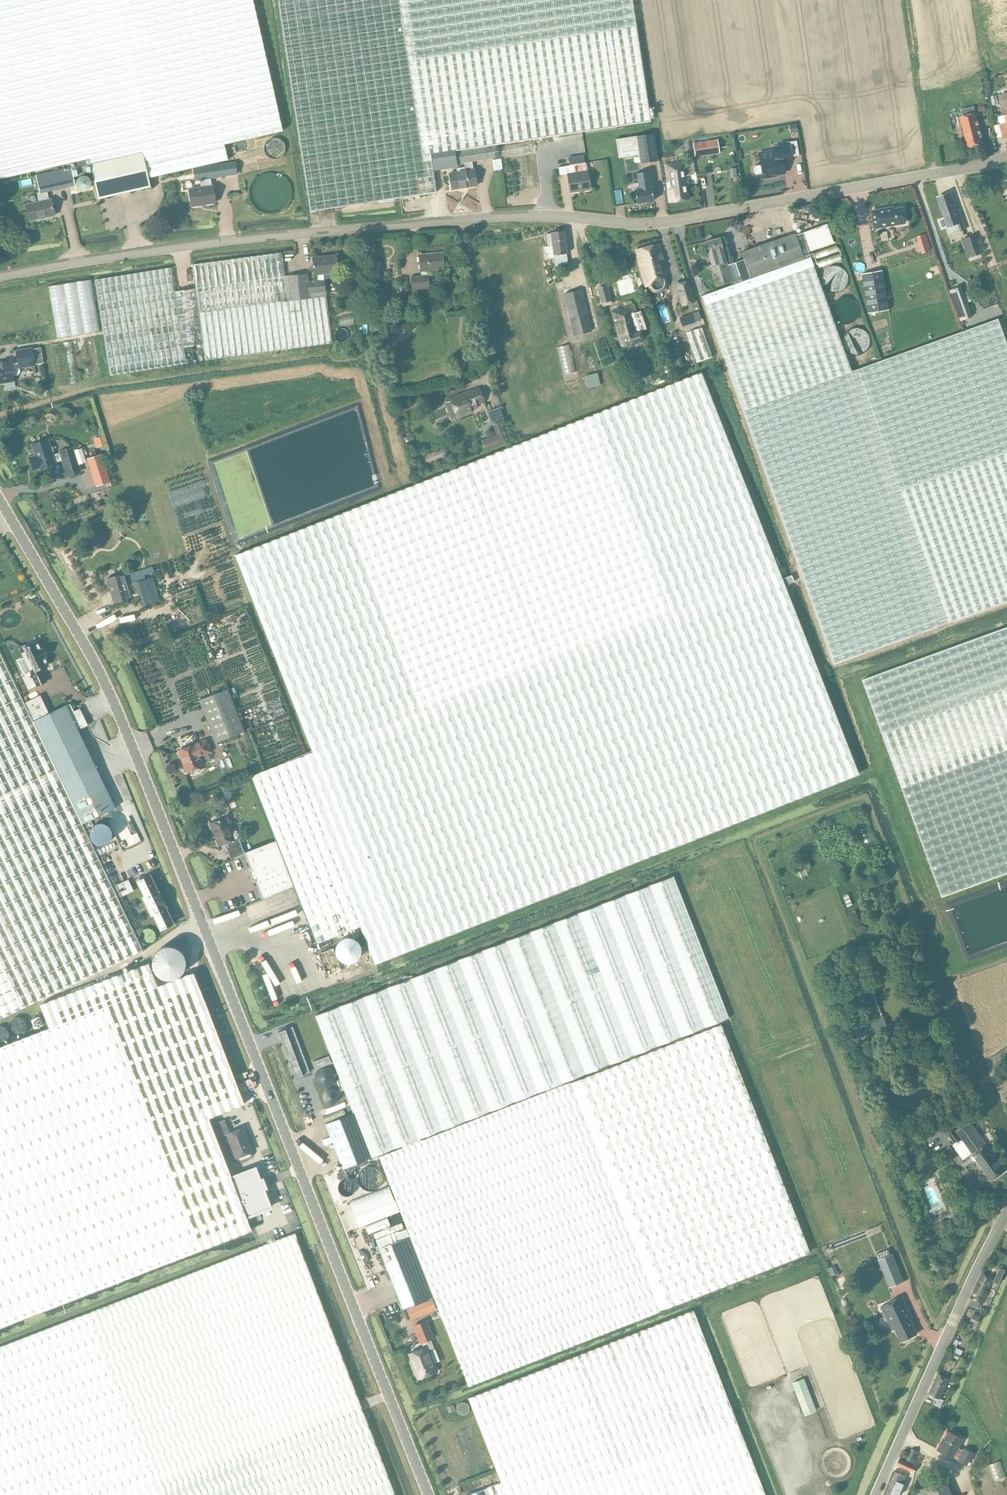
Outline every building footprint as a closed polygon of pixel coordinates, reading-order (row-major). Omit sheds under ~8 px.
[(99,199),(151,187),(149,178),(228,159),(224,144),(283,131),(253,0),(0,0),(0,179),(89,159),(91,164),(99,199)] [(310,211),(436,192),(433,171),(457,167),(457,164),(455,151),(497,144),(650,121),(632,0),(278,0),(310,211)] [(1004,138),(1006,138),(1006,93),(998,95),(1001,106),(1003,106),(1005,115),(998,117),(1000,124),(1004,138)] [(976,112),(960,116),(969,148),(984,144),(976,112)] [(617,137),(621,167),(658,161),(654,134),(637,136),(637,134),(617,137)] [(709,140),(693,143),(695,156),(711,154),(719,153),(717,139),(709,140)] [(755,166),(753,168),(754,173),(756,175),(762,174),(763,178),(772,176),(772,175),(785,173),(783,162),(793,161),(792,157),(799,155),(796,140),(789,142),(789,141),(779,143),(779,145),(772,147),(775,159),(760,162),(761,165),(755,166)] [(449,173),(452,189),(477,185),(475,169),(473,170),(472,162),(499,157),(497,144),(455,151),(457,164),(464,163),(465,167),(457,169),(457,172),(449,173)] [(567,174),(570,192),(590,189),(588,171),(587,171),(586,164),(585,164),(584,155),(569,157),(570,166),(567,166),(568,174),(567,174)] [(189,190),(192,206),(216,202),(213,186),(212,186),(211,179),(237,174),(235,161),(193,168),(195,181),(200,180),(201,188),(189,190)] [(683,161),(665,164),(668,182),(666,182),(669,202),(689,199),(685,176),(683,163),(683,161)] [(26,205),(30,220),(55,215),(52,199),(49,200),(47,192),(75,186),(74,176),(91,173),(89,163),(36,175),(40,192),(37,193),(39,202),(26,205)] [(652,187),(651,187),(649,172),(637,174),(638,183),(631,184),(632,190),(635,190),(637,203),(639,203),(640,205),(646,204),(646,202),(654,201),(652,187)] [(77,179),(77,180),(77,181),(77,182),(76,183),(77,184),(77,186),(78,187),(79,188),(80,189),(81,190),(83,190),(84,190),(85,190),(87,190),(88,189),(89,188),(90,187),(91,185),(91,184),(91,183),(91,181),(91,180),(90,179),(90,178),(89,177),(87,176),(86,176),(85,176),(84,175),(82,176),(81,176),(80,177),(79,177),(78,178),(77,179)] [(287,193),(287,190),(286,186),(284,183),(281,180),(278,178),(275,176),(271,175),(268,175),(264,176),(261,177),(258,179),(256,181),(254,183),(252,186),(251,190),(251,193),(251,196),(252,199),(254,202),(256,205),(258,207),(261,209),(265,210),(268,211),(272,211),(275,210),(279,208),(281,206),(284,203),(285,200),(286,197),(287,193)] [(946,228),(949,235),(964,229),(962,222),(951,192),(937,197),(944,217),(938,219),(942,229),(946,228)] [(871,211),(874,228),(905,223),(902,208),(890,210),(889,208),(871,211)] [(700,295),(783,531),(832,665),(945,624),(1006,602),(1006,345),(998,320),(854,370),(851,371),(811,256),(810,257),(809,253),(834,244),(827,225),(796,235),(795,233),(741,251),(743,259),(728,265),(727,260),(726,260),(720,238),(705,242),(712,265),(710,266),(715,286),(732,282),(733,283),(700,295)] [(548,246),(544,246),(545,259),(555,258),(555,265),(568,263),(567,253),(564,231),(551,232),(552,233),(546,234),(548,246)] [(975,235),(966,238),(972,257),(982,253),(975,235)] [(911,249),(926,245),(924,238),(909,242),(911,249)] [(636,250),(647,286),(667,280),(666,274),(668,273),(659,243),(636,250)] [(95,280),(110,375),(187,363),(184,347),(203,344),(205,360),(333,343),(326,296),(326,292),(326,291),(325,280),(324,280),(323,273),(339,272),(337,255),(313,258),(314,274),(315,281),(308,281),(308,273),(288,275),(288,276),(285,276),(282,252),(193,264),(196,288),(175,291),(171,267),(95,280)] [(411,277),(412,289),(430,287),(428,275),(427,270),(445,269),(443,253),(419,255),(420,271),(421,271),(421,276),(411,277)] [(850,275),(850,273),(849,270),(848,268),(846,265),(845,264),(841,262),(839,262),(836,261),(833,262),(831,263),(829,264),(826,266),(825,269),(824,271),(823,273),(823,276),(823,278),(824,280),(825,283),(827,285),(830,287),(832,288),(835,288),(837,288),(839,288),(842,287),(844,286),(846,284),(848,282),(849,280),(850,275)] [(861,273),(868,313),(889,309),(882,270),(861,273)] [(93,279),(49,285),(57,338),(101,331),(93,279)] [(630,279),(617,283),(621,296),(634,292),(630,279)] [(675,284),(682,306),(696,302),(689,280),(675,284)] [(607,286),(597,288),(602,303),(611,300),(607,286)] [(964,297),(961,286),(950,290),(954,301),(964,297)] [(582,289),(564,294),(574,336),(592,331),(582,289)] [(860,306),(859,302),(857,298),(855,296),(853,295),(850,294),(848,294),(846,294),(843,294),(839,297),(838,299),(836,301),(836,303),(835,306),(836,309),(836,311),(839,314),(841,316),(843,317),(845,318),(847,318),(850,318),(852,317),(854,316),(856,315),(858,313),(859,311),(860,309),(860,306)] [(611,313),(622,346),(642,339),(634,312),(636,311),(634,304),(624,307),(624,309),(611,313)] [(871,336),(871,334),(870,331),(869,328),(867,327),(865,325),(863,324),(860,324),(858,324),(856,324),(853,325),(851,326),(849,328),(848,330),(847,332),(847,335),(846,337),(847,339),(848,342),(850,344),(851,346),(853,347),(856,348),(860,348),(862,348),(864,347),(866,346),(868,344),(870,342),(870,340),(871,336)] [(696,362),(712,357),(702,326),(686,331),(696,362)] [(562,373),(574,372),(571,344),(559,346),(562,373)] [(5,383),(6,389),(15,388),(14,381),(13,376),(18,375),(20,372),(19,369),(36,366),(33,348),(16,350),(18,363),(12,364),(11,360),(0,362),(0,383),(5,383)] [(701,373),(236,554),(313,751),(250,776),(276,841),(245,853),(244,853),(255,880),(256,879),(257,881),(256,882),(263,900),(294,888),(316,943),(360,925),(376,964),(858,774),(701,373)] [(587,389),(600,386),(597,373),(584,376),(587,389)] [(480,387),(450,398),(457,416),(471,411),(469,406),(484,401),(480,387)] [(500,407),(489,411),(493,422),(504,418),(500,407)] [(481,439),(485,450),(509,441),(502,422),(492,425),(496,434),(481,439)] [(290,510),(375,489),(366,456),(362,463),(358,445),(355,445),(356,449),(339,453),(339,455),(350,452),(349,454),(351,464),(341,459),(331,481),(320,475),(319,477),(313,453),(320,437),(327,440),(333,427),(329,425),(252,445),(254,454),(280,466),(284,481),(279,491),(282,501),(285,500),(282,506),(290,510)] [(94,439),(97,448),(105,445),(103,437),(94,439)] [(36,456),(30,458),(34,469),(39,467),(40,468),(56,463),(56,462),(62,460),(63,460),(65,468),(78,464),(78,462),(72,446),(59,451),(60,453),(53,455),(52,452),(55,451),(53,446),(51,447),(48,439),(32,444),(36,456)] [(88,459),(97,485),(109,481),(100,455),(88,459)] [(138,594),(142,607),(160,601),(152,577),(128,586),(124,573),(107,579),(115,603),(131,598),(131,596),(138,594)] [(942,897),(1006,873),(1006,627),(863,679),(942,897)] [(47,681),(44,674),(41,669),(48,665),(44,657),(46,657),(43,649),(41,650),(37,642),(21,650),(32,672),(22,677),(29,690),(36,686),(47,681)] [(143,950),(82,823),(115,808),(78,729),(87,725),(79,709),(74,712),(71,705),(68,704),(49,714),(40,695),(24,703),(0,653),(0,1019),(143,950)] [(228,689),(200,700),(216,743),(245,731),(228,689)] [(200,756),(211,752),(207,740),(179,751),(187,772),(191,771),(191,773),(193,774),(200,771),(200,770),(200,767),(204,766),(200,756)] [(226,818),(210,824),(219,846),(227,843),(229,847),(227,848),(231,859),(244,853),(245,853),(239,838),(240,836),(238,832),(236,831),(232,832),(226,818)] [(865,844),(872,842),(868,827),(860,829),(865,844)] [(805,855),(800,857),(798,855),(789,859),(798,877),(812,870),(805,855)] [(150,875),(139,880),(143,889),(155,884),(150,875)] [(325,1124),(343,1169),(371,1158),(729,1017),(674,876),(315,1015),(353,1113),(325,1124)] [(117,885),(119,889),(125,886),(127,889),(121,892),(123,896),(133,891),(128,880),(117,885)] [(155,884),(143,889),(147,898),(159,893),(159,892),(155,884)] [(147,898),(145,899),(149,906),(163,899),(160,892),(159,892),(159,893),(147,898)] [(163,899),(149,906),(152,913),(154,912),(154,911),(165,906),(166,906),(163,899)] [(165,906),(154,911),(154,912),(158,920),(170,915),(166,906),(165,906)] [(948,910),(966,962),(975,959),(957,907),(948,910)] [(170,915),(158,920),(162,929),(174,924),(170,915)] [(159,932),(159,931),(158,929),(158,928),(156,925),(153,923),(150,922),(147,923),(145,924),(143,925),(141,928),(140,931),(141,934),(142,937),(145,940),(147,940),(149,941),(152,940),(156,938),(158,936),(158,934),(159,932)] [(333,938),(335,960),(357,959),(356,936),(333,938)] [(0,1049),(0,1327),(252,1230),(247,1217),(274,1207),(266,1187),(269,1186),(264,1175),(262,1176),(257,1164),(230,1174),(208,1118),(245,1103),(193,970),(157,983),(150,963),(42,1004),(52,1030),(0,1049)] [(304,994),(293,963),(276,969),(277,973),(262,979),(271,1005),(304,994)] [(434,1297),(468,1386),(810,1253),(721,1024),(578,1079),(578,1080),(571,1083),(571,1082),(570,1082),(379,1157),(410,1236),(379,1249),(403,1309),(434,1297)] [(293,1026),(278,1032),(295,1078),(310,1072),(293,1026)] [(329,1056),(313,1062),(316,1069),(332,1063),(329,1056)] [(239,1159),(241,1161),(251,1157),(252,1154),(251,1151),(252,1151),(243,1128),(230,1133),(225,1120),(212,1125),(217,1139),(228,1135),(237,1157),(238,1156),(239,1159)] [(954,1128),(947,1133),(954,1144),(961,1139),(973,1155),(991,1180),(1005,1171),(987,1145),(969,1121),(956,1130),(954,1128)] [(386,1177),(385,1173),(384,1170),(382,1168),(381,1167),(378,1165),(375,1164),(373,1164),(371,1164),(368,1164),(365,1166),(364,1167),(362,1169),(360,1171),(360,1173),(359,1176),(359,1178),(360,1181),(361,1184),(362,1186),(364,1187),(366,1189),(369,1190),(372,1190),(375,1190),(377,1190),(379,1189),(381,1187),(383,1185),(384,1183),(385,1180),(386,1177)] [(357,1186),(357,1185),(356,1181),(355,1179),(353,1177),(352,1176),(350,1174),(347,1174),(345,1173),(343,1174),(340,1175),(337,1177),(335,1179),(334,1181),(334,1183),(333,1185),(334,1189),(335,1191),(337,1193),(340,1196),(344,1197),(346,1197),(349,1196),(352,1195),(353,1194),(356,1190),(357,1188),(357,1186)] [(924,1186),(934,1213),(946,1208),(936,1182),(924,1186)] [(400,1216),(399,1215),(398,1214),(397,1214),(396,1214),(395,1214),(394,1214),(393,1214),(393,1215),(392,1215),(391,1216),(391,1217),(390,1218),(390,1219),(390,1220),(391,1221),(391,1222),(392,1223),(393,1224),(394,1224),(395,1224),(396,1224),(398,1224),(399,1223),(400,1222),(400,1221),(401,1221),(401,1220),(401,1219),(401,1218),(400,1217),(400,1216)] [(951,1220),(947,1221),(944,1219),(940,1221),(939,1225),(934,1227),(936,1232),(953,1225),(951,1220)] [(295,1233),(92,1312),(0,1347),(0,1494),(396,1494),(295,1233)] [(903,1280),(898,1267),(893,1254),(879,1260),(884,1273),(889,1286),(903,1280)] [(1003,1277),(1006,1270),(1001,1267),(997,1274),(1003,1277)] [(968,1307),(976,1311),(979,1306),(980,1306),(982,1303),(993,1278),(983,1273),(971,1298),(972,1298),(968,1307)] [(895,1328),(901,1341),(917,1333),(911,1318),(912,1318),(902,1297),(882,1307),(892,1329),(895,1328)] [(416,1306),(406,1309),(409,1317),(419,1313),(416,1306)] [(693,1310),(469,1398),(501,1482),(467,1494),(765,1494),(693,1310)] [(430,1339),(434,1338),(427,1320),(413,1325),(420,1344),(422,1343),(424,1348),(409,1353),(411,1359),(410,1359),(412,1364),(411,1364),(414,1371),(416,1370),(419,1378),(420,1378),(421,1379),(423,1380),(427,1378),(428,1377),(427,1375),(437,1371),(433,1363),(432,1364),(427,1353),(434,1350),(430,1339)] [(935,1406),(941,1408),(944,1400),(940,1398),(949,1379),(938,1374),(930,1394),(935,1396),(933,1399),(937,1400),(935,1406)] [(803,1377),(791,1381),(796,1393),(795,1393),(803,1416),(816,1411),(810,1395),(803,1377)] [(958,1461),(968,1466),(974,1453),(965,1448),(964,1451),(958,1448),(963,1439),(949,1432),(943,1442),(942,1442),(938,1449),(953,1457),(959,1460),(958,1461)] [(912,1449),(907,1460),(913,1463),(918,1452),(912,1449)] [(917,1467),(900,1459),(897,1465),(914,1473),(917,1467)] [(994,1481),(1006,1477),(1001,1460),(988,1464),(994,1481)] [(884,1494),(898,1494),(906,1476),(894,1472),(884,1494)] [(919,1494),(952,1494),(946,1480),(918,1491),(919,1494)]
